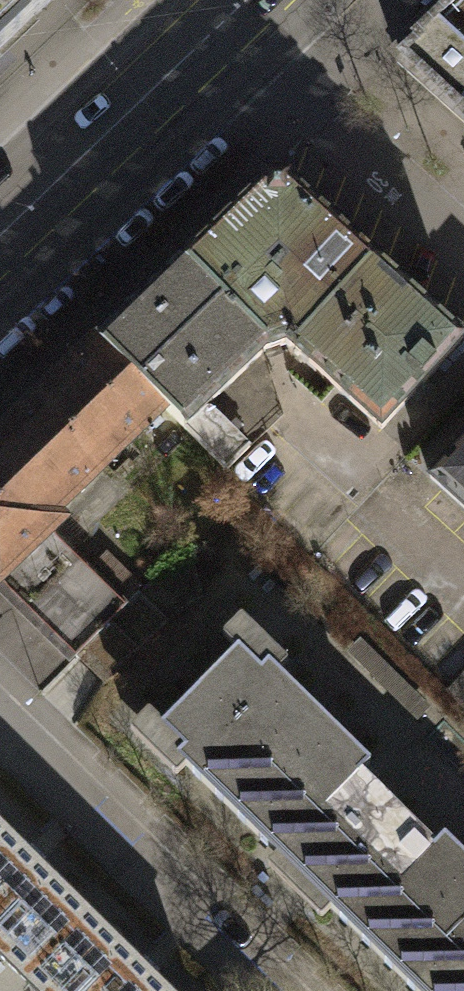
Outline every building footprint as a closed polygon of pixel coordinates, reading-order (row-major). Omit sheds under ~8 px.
[(18,33),(52,0),(0,0),(0,50),(18,33)] [(401,64),(463,121),(463,0),(460,0),(413,45),(417,50),(401,64)] [(262,186),(185,261),(270,350),(288,345),(294,349),(375,261),(292,186),(262,186)] [(185,261),(101,342),(166,409),(226,471),(250,447),(209,406),(262,351),(270,350),(185,261)] [(463,340),(375,261),(294,349),(381,430),(463,340)] [(101,342),(41,399),(106,466),(166,409),(101,342)] [(106,466),(41,399),(0,438),(0,582),(51,533),(61,524),(54,516),(106,466)] [(431,479),(463,511),(463,443),(431,479)] [(70,551),(51,533),(0,582),(0,585),(19,603),(70,551)] [(75,657),(126,605),(70,551),(19,603),(75,657)] [(126,605),(75,657),(88,669),(101,682),(154,630),(165,619),(137,592),(126,605)] [(175,756),(414,990),(463,990),(463,854),(445,835),(399,882),(324,808),(371,761),(267,659),(259,667),(237,646),(159,725),(183,748),(175,756)] [(463,709),(463,672),(447,691),(463,709)] [(0,824),(0,934),(33,967),(88,913),(33,857),(0,824)] [(88,913),(33,967),(56,990),(166,990),(88,913)]
